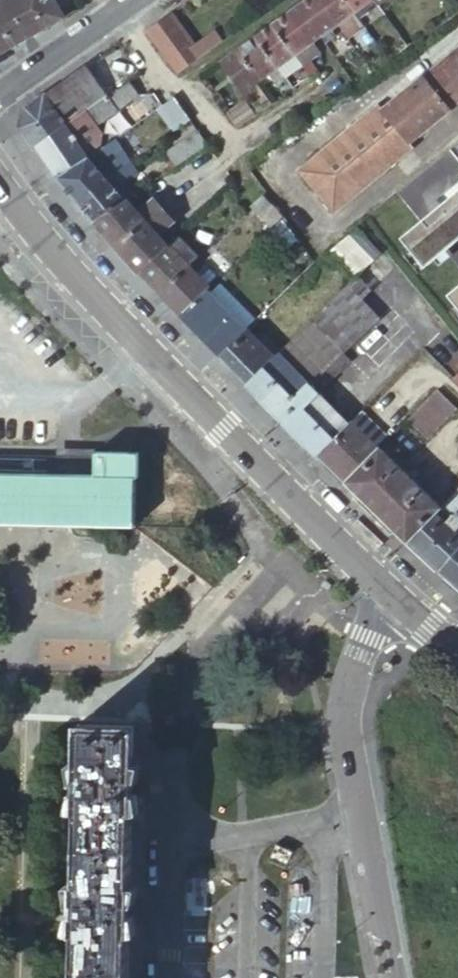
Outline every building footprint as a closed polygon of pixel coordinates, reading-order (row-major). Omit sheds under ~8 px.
[(62,19),(52,0),(4,0),(0,2),(0,54),(62,19)] [(338,23),(321,0),(305,0),(298,5),(320,36),(327,31),(330,36),(335,33),(331,28),(338,23)] [(338,23),(344,19),(348,24),(352,21),(352,20),(349,16),(354,11),(346,0),(321,0),(338,23)] [(354,11),(362,6),(366,11),(369,8),(366,3),(370,0),(346,0),(354,11)] [(320,36),(298,5),(287,13),(290,16),(295,14),(302,25),(299,28),(310,43),(320,36)] [(362,6),(354,11),(358,16),(366,11),(362,6)] [(358,16),(354,11),(349,16),(352,20),(358,16)] [(169,13),(144,31),(151,41),(177,75),(191,64),(222,42),(211,31),(191,45),(176,22),(169,13)] [(290,16),(287,13),(271,25),(300,66),(307,75),(316,69),(309,59),(317,53),(310,43),(299,28),(302,25),(295,14),(290,16)] [(300,66),(271,25),(253,38),(275,69),(278,74),(289,88),(299,80),(293,71),(300,66)] [(363,46),(373,41),(365,28),(355,34),(363,46)] [(320,36),(324,41),(330,36),(327,31),(320,36)] [(236,50),(258,81),(264,77),(267,82),(271,79),(268,74),(275,69),(253,38),(236,50)] [(457,95),(457,45),(380,109),(377,105),(299,169),(329,205),(407,142),(405,139),(457,95)] [(236,50),(219,62),(242,93),(258,81),(236,50)] [(103,94),(83,65),(22,108),(19,129),(27,140),(31,144),(103,94)] [(278,74),(275,69),(268,74),(271,79),(278,74)] [(103,94),(31,144),(43,161),(55,176),(86,156),(73,138),(134,95),(126,82),(104,97),(103,94)] [(173,97),(155,109),(171,133),(189,121),(173,97)] [(242,101),(224,113),(234,127),(251,115),(242,101)] [(197,152),(208,145),(198,132),(188,139),(197,152)] [(66,189),(76,200),(106,179),(94,165),(122,147),(115,137),(86,156),(55,176),(66,189)] [(176,166),(197,152),(188,139),(167,153),(176,166)] [(87,214),(93,220),(124,200),(114,188),(124,182),(142,169),(135,159),(106,179),(76,200),(87,214)] [(124,200),(126,199),(133,194),(124,182),(114,188),(124,200)] [(389,245),(413,275),(457,238),(457,189),(389,245)] [(279,212),(261,193),(249,205),(269,225),(281,214),(279,212)] [(129,260),(139,271),(167,245),(156,233),(171,220),(151,198),(136,211),(126,199),(124,200),(93,220),(95,223),(97,225),(101,229),(104,232),(129,260)] [(332,251),(355,274),(368,262),(380,251),(359,229),(332,251)] [(188,265),(169,243),(167,245),(139,271),(151,284),(159,293),(188,265)] [(206,260),(194,271),(206,284),(218,273),(206,260)] [(355,274),(352,277),(345,284),(360,300),(383,278),(368,262),(355,274)] [(204,289),(208,285),(206,284),(194,271),(188,265),(159,293),(169,303),(179,314),(204,289)] [(246,327),(255,318),(219,282),(208,293),(244,329),(246,327)] [(360,300),(345,284),(276,352),(311,387),(343,355),(380,320),(360,300)] [(436,302),(457,330),(457,284),(436,302)] [(244,329),(208,293),(204,289),(179,314),(183,318),(190,326),(194,330),(196,332),(199,335),(218,354),(244,329)] [(273,354),(246,327),(244,329),(218,354),(233,369),(245,382),(273,354)] [(273,354),(245,382),(264,400),(281,417),(311,387),(276,352),(273,354)] [(343,355),(311,387),(319,394),(351,363),(343,355)] [(311,387),(281,417),(296,433),(316,453),(347,422),(319,394),(311,387)] [(436,387),(405,419),(425,438),(456,407),(436,387)] [(362,412),(353,421),(376,444),(384,435),(362,412)] [(347,422),(316,453),(332,468),(345,481),(379,447),(376,444),(353,421),(351,419),(347,422)] [(100,446),(100,453),(66,452),(0,450),(0,520),(139,523),(139,481),(143,481),(143,448),(100,446)] [(379,447),(345,481),(375,511),(405,541),(439,507),(379,447)] [(405,541),(407,543),(408,544),(437,570),(457,546),(457,535),(449,526),(457,517),(457,487),(439,507),(405,541)] [(449,526),(457,535),(457,517),(449,526)] [(437,570),(457,587),(457,546),(437,570)] [(136,725),(79,724),(73,977),(129,977),(136,725)]
